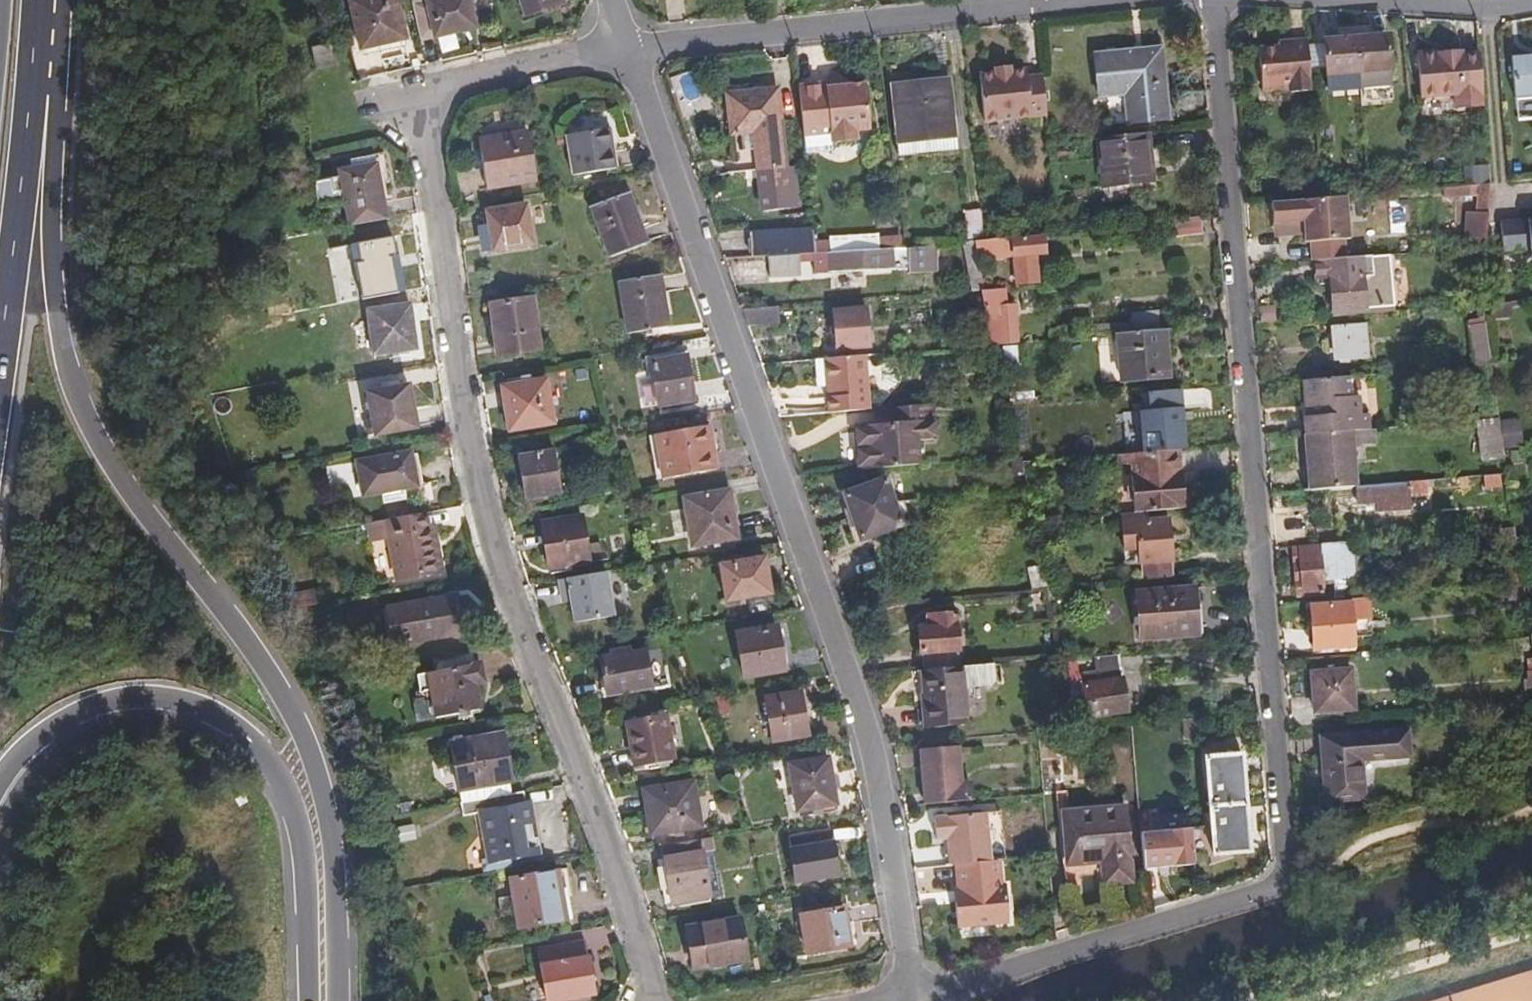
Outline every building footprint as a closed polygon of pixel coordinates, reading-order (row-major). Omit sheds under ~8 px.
[(344,9),(354,57),(398,48),(388,0),(385,0),(344,9)] [(416,46),(470,33),(462,0),(440,0),(421,5),(420,0),(405,0),(416,46)] [(521,18),(563,5),(561,0),(514,0),(521,18)] [(563,5),(521,18),(523,25),(565,11),(563,5)] [(1319,47),(1321,79),(1352,76),(1383,74),(1380,41),(1362,42),(1361,35),(1334,37),(1335,45),(1319,47)] [(1281,97),(1304,95),(1300,44),(1270,47),(1270,51),(1252,53),(1256,93),(1280,91),(1281,97)] [(978,84),(1030,78),(1027,49),(966,56),(969,85),(978,84)] [(326,50),(306,54),(311,75),(330,70),(326,50)] [(1094,101),(1100,100),(1120,98),(1123,127),(1162,123),(1154,55),(1128,58),(1128,55),(1089,60),(1094,101)] [(1506,57),(1510,99),(1530,98),(1531,101),(1531,55),(1506,57)] [(1477,111),(1474,59),(1454,60),(1454,56),(1411,59),(1414,102),(1451,100),(1452,112),(1477,111)] [(1384,90),(1383,74),(1352,76),(1353,93),(1384,90)] [(1036,77),(1030,78),(978,84),(983,126),(1041,120),(1036,77)] [(816,90),(789,92),(795,140),(822,138),(823,142),(829,146),(842,145),(849,139),(848,134),(863,132),(858,88),(843,89),(828,78),(816,90)] [(943,145),(937,86),(888,91),(894,150),(888,151),(889,161),(948,155),(947,145),(943,145)] [(971,91),(962,92),(965,117),(974,116),(971,91)] [(770,93),(723,97),(726,133),(748,131),(755,211),(792,208),(788,168),(777,169),(770,93)] [(1120,98),(1100,100),(1104,130),(1123,127),(1120,98)] [(609,133),(563,140),(569,179),(614,172),(609,133)] [(520,135),(474,143),(484,197),(529,190),(520,135)] [(822,138),(795,140),(797,157),(824,154),(829,146),(823,142),(822,138)] [(1141,139),(1090,143),(1095,193),(1146,189),(1141,139)] [(1481,222),(1493,221),(1493,210),(1507,208),(1505,178),(1531,175),(1531,144),(1480,148),(1483,189),(1481,222)] [(340,209),(344,233),(383,227),(376,192),(373,172),(381,159),(346,164),(348,173),(332,176),(334,182),(308,187),(311,215),(340,209)] [(387,191),(381,159),(373,172),(376,192),(387,191)] [(1360,194),(1358,177),(1334,179),(1335,196),(1360,194)] [(1378,194),(1377,182),(1364,183),(1364,195),(1378,194)] [(1461,248),(1479,246),(1481,222),(1483,189),(1438,193),(1438,202),(1465,200),(1466,215),(1457,217),(1461,248)] [(622,195),(586,208),(605,259),(641,246),(622,195)] [(1294,227),(1299,235),(1300,245),(1305,244),(1307,263),(1310,263),(1342,260),(1340,241),(1346,241),(1342,198),(1267,205),(1269,224),(1283,235),(1294,227)] [(523,208),(486,217),(490,231),(480,234),(485,257),(532,246),(523,208)] [(1413,209),(1398,210),(1399,230),(1414,229),(1413,209)] [(960,214),(963,246),(966,246),(976,245),(973,214),(960,214)] [(1194,221),(1166,223),(1167,238),(1195,236),(1194,221)] [(1531,262),(1531,223),(1496,225),(1499,255),(1527,253),(1528,263),(1531,262)] [(1294,227),(1283,235),(1299,235),(1294,227)] [(741,262),(752,262),(756,261),(806,258),(805,245),(804,236),(739,240),(741,262)] [(890,253),(890,242),(874,243),(873,237),(820,240),(820,245),(805,245),(806,258),(821,257),(890,253)] [(1035,258),(1034,242),(1003,244),(1003,242),(976,245),(966,246),(970,265),(1005,262),(1008,292),(1029,290),(1026,259),(1035,258)] [(391,243),(353,250),(359,284),(397,277),(391,243)] [(963,246),(954,247),(963,296),(972,295),(977,294),(970,265),(966,246),(963,246)] [(926,250),(890,253),(821,257),(806,258),(756,261),(757,281),(796,279),(796,266),(807,266),(808,278),(900,273),(900,276),(927,275),(926,250)] [(1325,285),(1327,313),(1388,308),(1384,256),(1342,260),(1310,263),(1312,287),(1325,285)] [(652,277),(613,285),(623,337),(663,329),(652,277)] [(977,294),(972,295),(984,350),(1009,347),(1000,308),(992,308),(989,293),(977,294)] [(527,302),(483,308),(490,359),(534,353),(527,302)] [(1505,321),(1503,307),(1484,309),(1485,323),(1505,321)] [(1327,313),(1328,320),(1389,314),(1388,308),(1327,313)] [(404,309),(364,315),(370,360),(410,354),(404,309)] [(858,313),(825,316),(828,353),(861,350),(858,313)] [(770,314),(733,316),(738,330),(771,327),(770,314)] [(1081,332),(1082,341),(1109,338),(1149,335),(1148,319),(1123,321),(1124,328),(1081,332)] [(1483,367),(1477,329),(1462,331),(1468,369),(1483,367)] [(1330,364),(1360,361),(1357,330),(1327,333),(1330,364)] [(1163,353),(1161,334),(1149,335),(1109,338),(1113,384),(1159,380),(1157,353),(1163,353)] [(679,359),(645,364),(652,407),(686,402),(679,359)] [(855,360),(816,362),(820,418),(859,415),(855,360)] [(1344,403),(1343,383),(1296,386),(1298,409),(1303,409),(1303,423),(1294,424),(1296,441),(1297,441),(1361,437),(1360,427),(1352,428),(1351,403),(1344,403)] [(540,384),(497,391),(504,435),(547,428),(540,384)] [(400,390),(362,397),(370,439),(408,432),(400,390)] [(850,430),(854,476),(911,471),(908,445),(928,443),(926,425),(924,423),(923,409),(873,413),(874,428),(850,430)] [(1165,451),(1179,450),(1176,413),(1131,416),(1134,453),(1165,451)] [(1514,451),(1510,422),(1492,425),(1496,453),(1514,451)] [(1497,463),(1496,453),(1492,425),(1492,424),(1470,426),(1475,466),(1497,463)] [(704,430),(651,439),(658,484),(712,475),(704,430)] [(1367,449),(1366,437),(1361,437),(1297,441),(1298,459),(1303,459),(1305,495),(1347,492),(1344,451),(1367,449)] [(1167,474),(1165,451),(1134,453),(1108,455),(1109,469),(1124,468),(1124,476),(1122,476),(1125,514),(1138,513),(1176,510),(1174,487),(1165,487),(1164,475),(1167,474)] [(1518,465),(1517,454),(1503,456),(1504,466),(1518,465)] [(405,455),(351,465),(357,500),(411,491),(405,455)] [(548,457),(511,465),(520,506),(557,498),(548,457)] [(1173,474),(1167,474),(1164,475),(1165,487),(1174,487),(1173,474)] [(1493,489),(1493,480),(1478,481),(1478,489),(1493,489)] [(835,496),(851,543),(892,529),(876,483),(835,496)] [(1421,485),(1401,486),(1401,491),(1349,494),(1350,508),(1368,507),(1369,516),(1405,514),(1404,498),(1422,496),(1421,485)] [(724,494),(680,501),(688,549),(731,542),(724,494)] [(1139,522),(1138,513),(1125,514),(1112,515),(1115,552),(1127,551),(1129,568),(1132,568),(1133,581),(1162,579),(1161,567),(1163,567),(1159,521),(1139,522)] [(435,575),(424,517),(380,525),(383,541),(391,583),(435,575)] [(578,522),(539,529),(546,575),(585,568),(578,522)] [(383,541),(380,525),(362,528),(365,545),(383,541)] [(1517,588),(1509,535),(1495,537),(1502,590),(1517,588)] [(1327,586),(1328,601),(1376,598),(1375,586),(1344,588),(1344,583),(1349,582),(1349,578),(1350,578),(1348,546),(1305,549),(1305,552),(1285,554),(1288,600),(1318,598),(1317,586),(1327,586)] [(759,562),(715,569),(721,605),(765,598),(759,562)] [(1039,590),(1035,570),(1021,572),(1025,592),(1039,590)] [(611,610),(604,574),(562,582),(564,597),(573,596),(574,604),(576,617),(611,610)] [(1137,645),(1193,641),(1189,593),(1133,598),(1137,645)] [(574,604),(573,596),(564,597),(566,605),(574,604)] [(450,598),(382,610),(388,646),(457,634),(450,598)] [(1306,651),(1348,647),(1344,606),(1303,610),(1306,651)] [(913,676),(950,673),(946,618),(924,620),(924,634),(910,635),(913,676)] [(771,629),(731,637),(739,680),(780,673),(771,629)] [(639,654),(595,662),(601,699),(646,691),(639,654)] [(469,673),(467,663),(423,670),(425,681),(414,683),(416,700),(428,699),(430,707),(433,725),(476,718),(472,692),(479,691),(476,672),(469,673)] [(1113,678),(1111,663),(1086,665),(1087,681),(1113,678)] [(1530,675),(1528,663),(1521,664),(1523,676),(1530,675)] [(1120,722),(1115,678),(1113,678),(1087,681),(1075,682),(1073,666),(1057,667),(1070,727),(1120,722)] [(984,686),(982,671),(950,673),(913,676),(914,699),(914,706),(910,707),(912,733),(953,729),(951,694),(979,691),(984,686)] [(1531,687),(1530,675),(1523,676),(1520,676),(1518,682),(1518,688),(1531,687)] [(1306,721),(1344,717),(1341,678),(1303,681),(1306,721)] [(1531,708),(1531,690),(1531,687),(1518,688),(1517,688),(1519,710),(1531,708)] [(794,698),(760,704),(767,745),(802,739),(794,698)] [(433,725),(430,707),(408,711),(412,733),(433,730),(433,725)] [(661,719),(622,726),(630,772),(670,765),(661,719)] [(1191,741),(1190,723),(1175,724),(1176,743),(1191,741)] [(1316,807),(1406,799),(1401,737),(1311,745),(1316,807)] [(499,739),(492,740),(494,752),(501,751),(499,739)] [(494,752),(492,740),(448,748),(456,795),(508,786),(501,751),(494,752)] [(918,809),(964,806),(963,792),(954,793),(951,753),(914,756),(918,809)] [(1164,768),(1163,753),(1152,754),(1153,768),(1164,768)] [(1197,761),(1204,860),(1242,857),(1235,758),(1197,761)] [(822,763),(785,770),(793,815),(831,807),(822,763)] [(456,795),(458,807),(466,806),(510,798),(508,786),(456,795)] [(687,787),(637,794),(644,840),(694,832),(687,787)] [(519,810),(517,797),(510,798),(466,806),(468,818),(477,817),(481,837),(475,838),(478,855),(484,854),(485,864),(480,865),(481,873),(506,869),(504,860),(531,855),(523,809),(519,810)] [(1252,807),(1253,827),(1267,826),(1266,806),(1252,807)] [(1122,887),(1118,812),(1054,815),(1057,868),(1093,866),(1094,888),(1122,887)] [(992,866),(997,866),(994,820),(978,821),(981,867),(992,866)] [(940,847),(941,870),(948,869),(981,867),(978,821),(939,823),(939,822),(925,823),(927,848),(940,847)] [(370,823),(372,832),(380,831),(380,822),(379,822),(370,823)] [(1151,864),(1187,861),(1184,824),(1148,827),(1151,864)] [(408,829),(378,833),(380,848),(410,844),(408,829)] [(827,836),(784,842),(791,887),(834,880),(827,836)] [(714,902),(704,846),(655,855),(665,911),(714,902)] [(994,889),(992,866),(981,867),(948,869),(949,893),(946,893),(948,932),(1001,928),(998,889),(994,889)] [(551,876),(504,883),(511,931),(554,926),(549,893),(554,893),(551,876)] [(839,913),(796,919),(801,957),(845,951),(839,913)] [(734,923),(682,931),(689,971),(741,962),(734,923)] [(576,945),(570,946),(573,961),(579,960),(576,945)] [(570,946),(539,952),(548,1000),(562,1000),(586,997),(579,960),(573,961),(570,946)]
